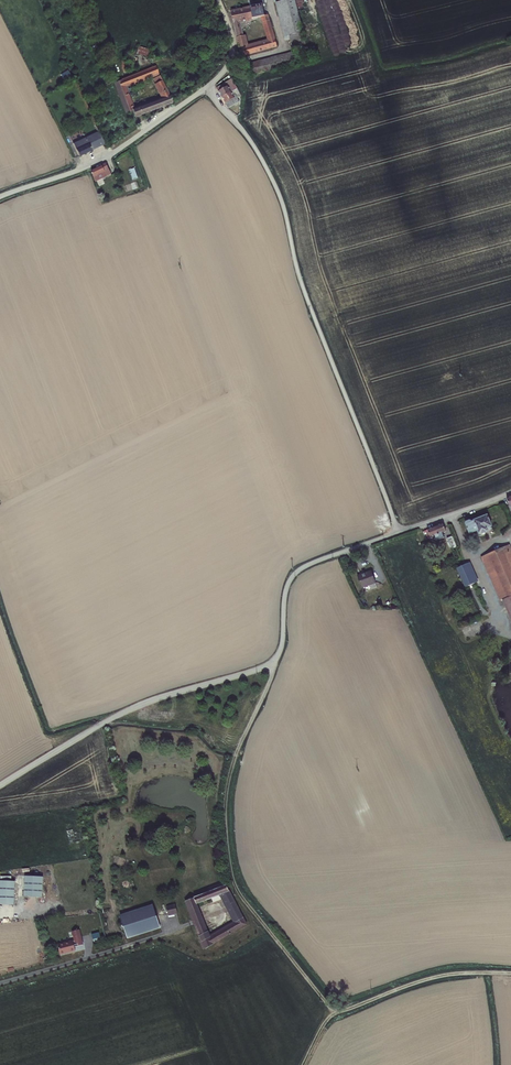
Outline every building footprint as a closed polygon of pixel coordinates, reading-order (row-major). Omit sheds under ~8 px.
[(239,1),(239,0),(235,0),(234,0),(235,2),(227,4),(233,24),(238,23),(236,15),(241,14),(240,11),(257,6),(262,5),(261,0),(241,0),(239,1)] [(298,33),(290,0),(289,0),(287,0),(279,3),(273,5),(281,37),(287,35),(298,33)] [(259,13),(266,11),(264,4),(262,5),(257,6),(259,13)] [(234,27),(239,48),(274,38),(266,11),(259,13),(265,31),(244,37),(240,25),(234,27)] [(251,74),(296,65),(294,52),(248,62),(251,74)] [(133,61),(140,58),(138,53),(131,56),(133,61)] [(170,100),(151,61),(122,73),(125,80),(147,72),(158,94),(135,104),(138,112),(170,100)] [(115,76),(109,79),(111,84),(122,110),(128,107),(115,76)] [(218,83),(222,89),(232,84),(229,78),(218,83)] [(235,90),(232,84),(222,89),(224,94),(222,97),(235,90)] [(138,112),(135,104),(128,107),(131,115),(138,112)] [(87,132),(93,144),(98,141),(92,129),(87,132)] [(70,136),(65,138),(74,154),(93,144),(87,132),(72,140),(70,136)] [(96,178),(110,171),(105,162),(91,170),(96,178)] [(129,169),(132,180),(138,178),(134,168),(129,169)] [(466,522),(465,524),(469,535),(477,531),(478,534),(480,535),(488,532),(489,531),(488,529),(492,527),(487,514),(471,521),(470,520),(466,522)] [(442,523),(423,531),(426,539),(434,536),(437,544),(443,541),(443,540),(445,540),(442,533),(446,531),(442,523)] [(452,536),(446,538),(451,549),(456,547),(452,536)] [(481,557),(500,601),(502,600),(510,620),(510,548),(510,544),(481,557)] [(471,562),(458,567),(467,587),(480,582),(471,562)] [(373,571),(357,576),(361,588),(377,583),(373,571)] [(43,877),(25,876),(23,897),(42,898),(43,877)] [(0,881),(0,904),(14,905),(15,881),(0,881)] [(226,885),(185,901),(205,949),(247,924),(226,885)] [(167,907),(169,915),(177,913),(175,904),(167,907)] [(120,916),(128,940),(161,930),(153,905),(120,916)] [(58,944),(60,954),(75,951),(74,946),(83,944),(80,931),(71,933),(72,940),(61,942),(62,943),(58,944)]
